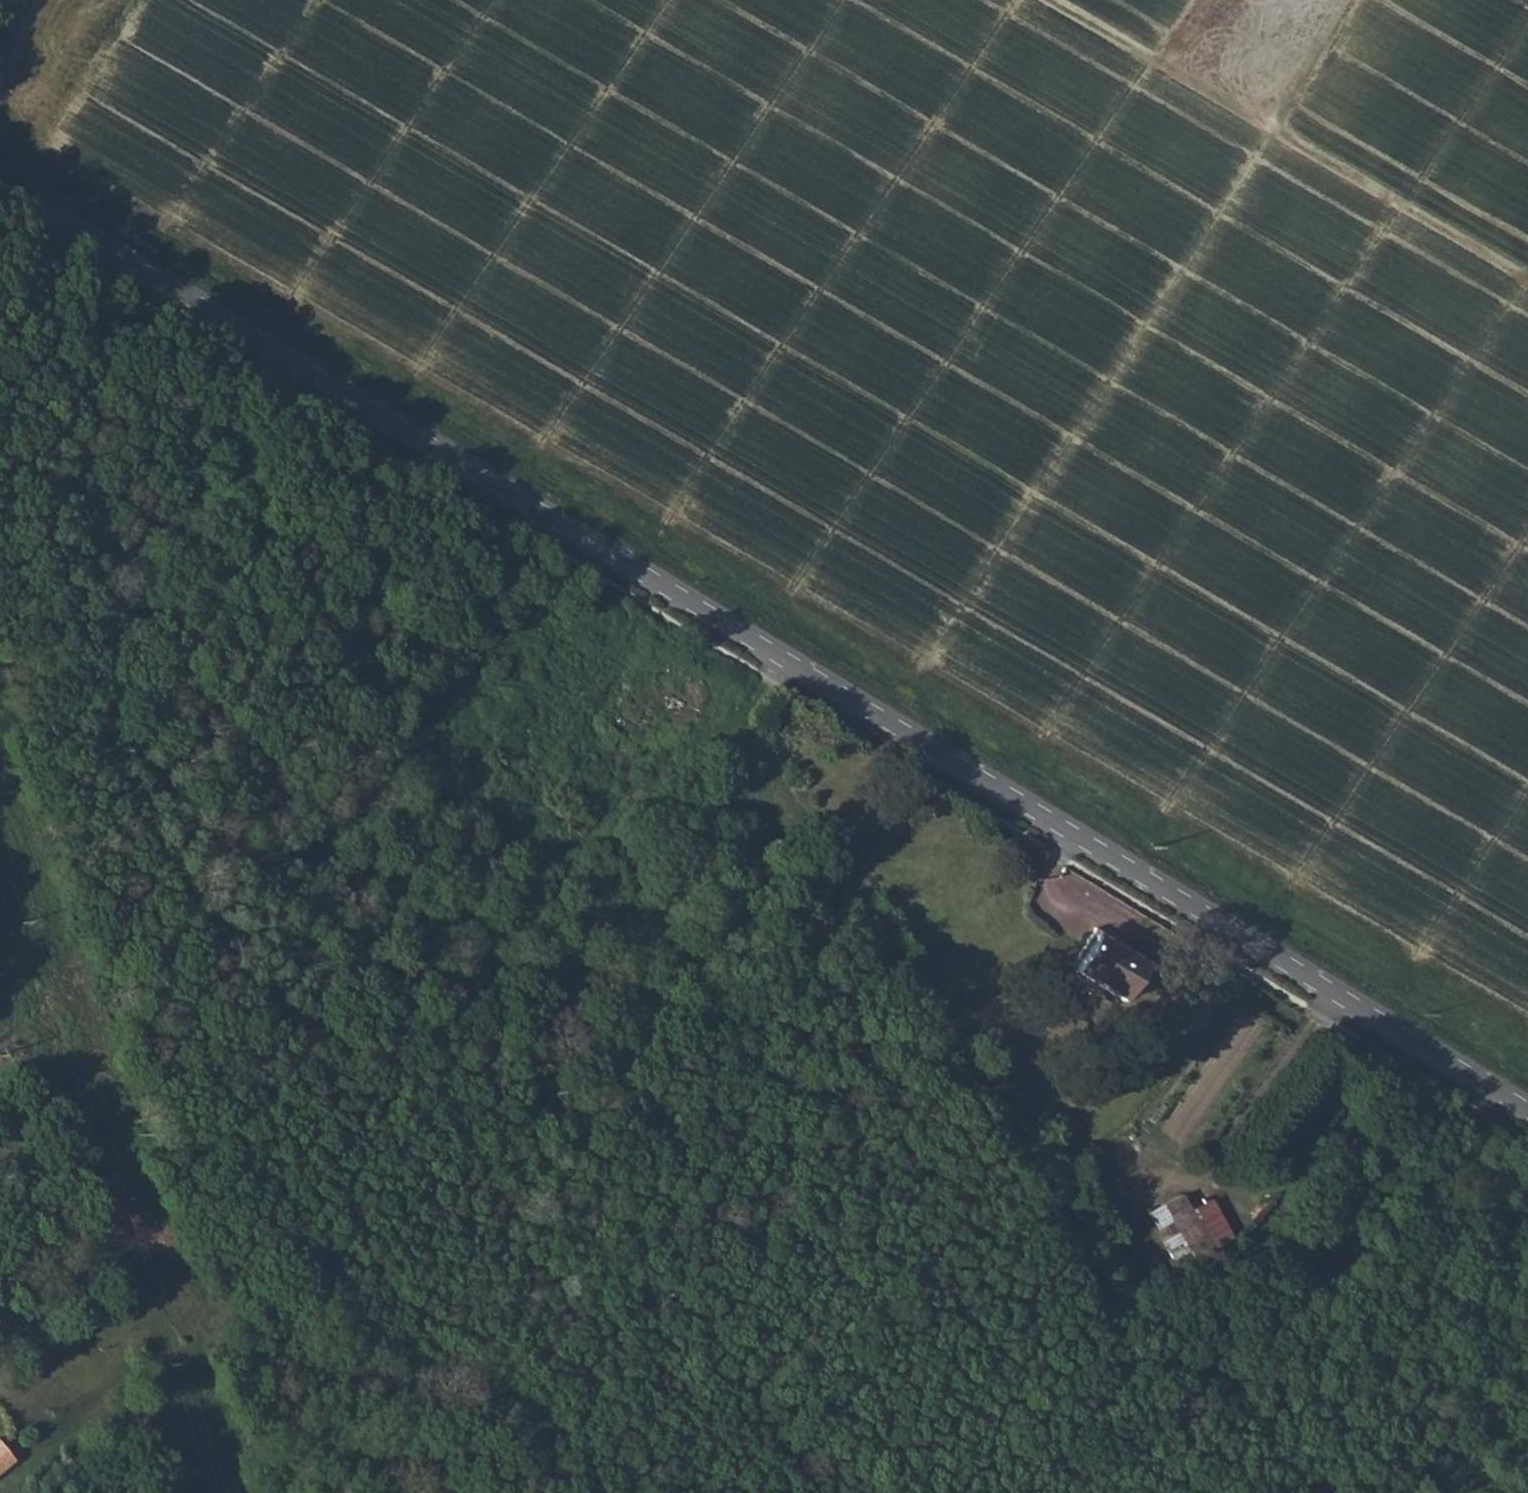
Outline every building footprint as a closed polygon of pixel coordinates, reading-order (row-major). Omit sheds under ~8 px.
[(1030,920),(1071,923),(1074,868),(1034,865),(1030,920)] [(1075,966),(1123,994),(1144,959),(1096,930),(1075,966)] [(1181,1195),(1144,1212),(1172,1269),(1229,1242),(1208,1200),(1188,1209),(1181,1195)] [(14,1462),(0,1444),(0,1474),(14,1462)]
